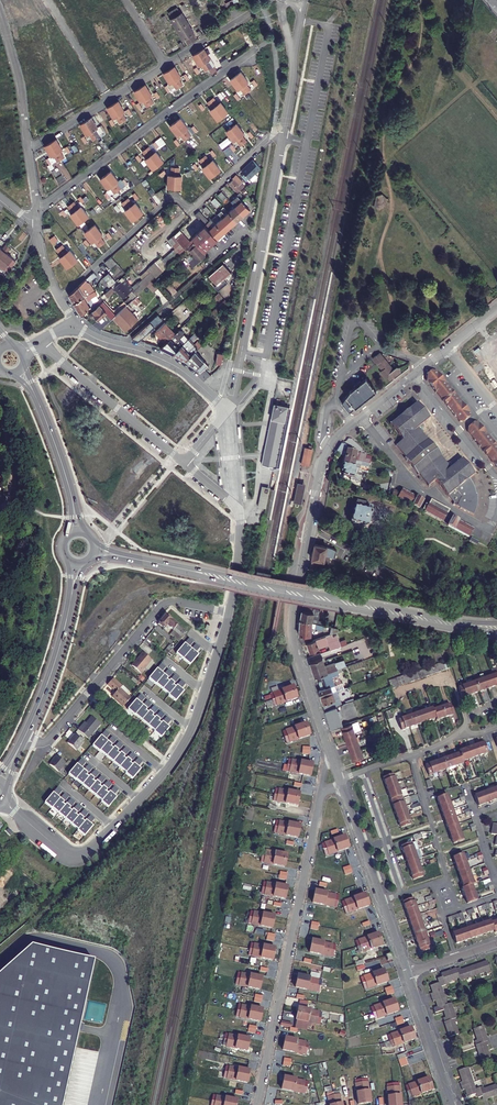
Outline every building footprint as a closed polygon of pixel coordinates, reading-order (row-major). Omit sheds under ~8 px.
[(14,10),(30,0),(18,0),(10,5),(14,10)] [(32,4),(30,0),(14,10),(17,16),(28,10),(26,8),(32,4)] [(66,16),(78,9),(74,3),(79,0),(64,0),(59,3),(66,16)] [(150,9),(161,2),(160,0),(144,0),(150,9)] [(33,10),(36,15),(44,10),(41,5),(33,10)] [(478,13),(482,17),(479,21),(487,30),(494,23),(496,26),(496,25),(496,16),(486,5),(478,13)] [(180,14),(176,7),(172,10),(182,26),(187,23),(181,13),(180,14)] [(170,20),(176,30),(182,26),(172,10),(168,13),(171,19),(170,20)] [(230,21),(239,17),(236,10),(227,14),(230,21)] [(194,33),(187,23),(182,26),(192,42),(196,40),(193,34),(194,33)] [(184,39),(188,45),(192,42),(182,26),(176,30),(183,40),(184,39)] [(204,49),(198,52),(209,69),(211,74),(212,74),(216,71),(213,67),(214,66),(207,55),(210,53),(208,50),(206,52),(204,49)] [(205,72),(209,69),(198,52),(192,56),(198,66),(200,65),(205,72)] [(174,67),(169,70),(178,85),(179,87),(183,85),(179,78),(181,77),(174,67)] [(178,85),(169,70),(163,74),(169,84),(171,83),(175,90),(179,87),(178,85)] [(241,72),(235,76),(247,92),(251,89),(246,82),(247,81),(241,72)] [(243,95),(247,92),(235,76),(230,80),(237,90),(238,89),(243,95)] [(231,84),(225,78),(222,80),(227,87),(231,84)] [(151,95),(145,85),(139,88),(150,105),(154,103),(150,96),(151,95)] [(145,108),(150,105),(139,88),(134,92),(140,102),(141,101),(145,108)] [(213,96),(210,99),(222,115),(227,111),(220,102),(218,103),(213,96)] [(216,119),(222,115),(210,99),(206,102),(211,109),(209,110),(216,119)] [(124,112),(118,101),(112,105),(123,122),(127,119),(123,112),(124,112)] [(119,124),(123,122),(112,105),(107,108),(113,119),(115,117),(119,124)] [(180,117),(175,121),(187,137),(191,134),(186,128),(188,127),(180,117)] [(91,131),(96,138),(100,136),(96,129),(97,128),(91,118),(85,121),(91,131)] [(254,127),(257,124),(252,118),(249,121),(254,127)] [(91,141),(96,138),(91,131),(85,121),(79,125),(85,135),(87,134),(91,141)] [(183,140),(187,137),(175,121),(169,125),(177,135),(178,134),(183,140)] [(240,126),(234,130),(246,145),(250,143),(245,136),(247,135),(240,126)] [(243,149),(246,145),(234,130),(229,134),(236,143),(238,142),(243,149)] [(62,149),(56,139),(50,143),(60,160),(65,157),(61,151),(62,149)] [(56,163),(60,160),(50,143),(44,146),(50,157),(52,156),(56,163)] [(147,146),(143,149),(156,165),(161,161),(154,152),(152,153),(147,146)] [(150,170),(156,165),(143,149),(139,152),(144,159),(143,160),(150,170)] [(206,155),(203,158),(215,174),(221,170),(213,160),(212,161),(206,155)] [(210,178),(215,174),(203,158),(199,161),(204,167),(202,168),(210,178)] [(252,177),(263,167),(256,159),(245,169),(252,177)] [(167,187),(174,187),(175,167),(170,167),(170,175),(168,175),(167,187)] [(110,170),(105,174),(117,190),(120,187),(116,181),(117,179),(110,170)] [(244,180),(238,173),(236,175),(237,176),(231,182),(239,190),(245,185),(242,182),(244,180)] [(113,192),(117,190),(105,174),(99,178),(107,187),(108,186),(113,192)] [(79,186),(84,194),(92,189),(86,181),(79,186)] [(227,197),(222,191),(219,194),(224,200),(227,197)] [(238,194),(242,199),(245,196),(240,191),(237,193),(238,194)] [(250,208),(247,205),(242,199),(238,194),(234,198),(237,201),(234,204),(243,214),(250,208)] [(252,201),(246,195),(245,196),(242,199),(247,205),(252,201)] [(385,209),(384,206),(385,202),(387,200),(382,195),(376,197),(374,207),(378,211),(385,209)] [(129,197),(125,200),(138,216),(143,212),(135,203),(134,204),(129,197)] [(217,206),(221,202),(216,197),(212,200),(217,206)] [(132,221),(138,216),(125,200),(121,203),(126,210),(125,211),(132,221)] [(74,201),(70,204),(83,220),(88,216),(81,207),(79,208),(74,201)] [(78,224),(83,220),(70,204),(67,207),(72,214),(70,215),(78,224)] [(227,209),(237,220),(243,214),(234,204),(227,209)] [(203,209),(209,215),(211,213),(206,206),(203,209)] [(231,226),(237,220),(227,209),(221,215),(231,226)] [(199,210),(195,214),(196,215),(205,224),(217,238),(218,238),(224,232),(214,221),(211,224),(199,210)] [(214,221),(224,232),(231,226),(221,215),(214,221)] [(197,241),(205,249),(215,240),(217,238),(205,224),(192,236),(194,238),(197,241)] [(96,225),(90,229),(102,245),(106,242),(101,236),(103,234),(96,225)] [(99,248),(102,245),(90,229),(85,233),(92,242),(94,241),(99,248)] [(185,246),(191,240),(189,238),(186,234),(183,232),(181,229),(174,235),(177,238),(180,241),(182,244),(185,246)] [(121,236),(116,230),(112,233),(117,239),(121,236)] [(46,245),(52,240),(55,238),(50,233),(44,238),(46,245)] [(189,247),(196,241),(193,238),(191,240),(185,246),(187,249),(189,247)] [(197,256),(195,258),(199,262),(208,255),(205,251),(196,241),(189,247),(197,256)] [(182,253),(185,250),(180,244),(176,247),(182,253)] [(62,245),(59,248),(72,264),(77,260),(69,250),(67,252),(62,245)] [(11,248),(8,246),(0,256),(13,266),(16,262),(13,260),(14,259),(7,253),(11,248)] [(67,268),(72,264),(59,248),(55,251),(61,257),(59,259),(67,268)] [(13,266),(0,256),(0,265),(6,269),(9,271),(13,266)] [(110,269),(117,263),(114,260),(111,257),(104,263),(107,266),(110,269)] [(232,273),(223,263),(208,276),(217,286),(232,273)] [(113,270),(119,276),(123,272),(117,266),(113,270)] [(93,272),(69,295),(73,303),(89,294),(95,291),(89,282),(96,276),(93,272)] [(153,274),(147,280),(149,282),(154,279),(159,274),(157,272),(154,275),(153,274)] [(115,281),(109,273),(108,273),(105,276),(102,279),(109,287),(112,284),(115,281)] [(160,286),(154,279),(149,283),(155,290),(160,286)] [(173,294),(179,288),(173,281),(167,287),(173,294)] [(127,288),(121,282),(114,287),(124,298),(131,293),(130,292),(131,291),(128,287),(127,288)] [(134,294),(125,302),(128,304),(128,303),(132,300),(136,296),(135,295),(147,284),(145,282),(133,292),(134,294)] [(107,297),(115,290),(112,287),(104,294),(107,297)] [(95,291),(89,294),(73,303),(80,315),(81,315),(93,304),(91,298),(97,295),(95,291)] [(219,293),(212,298),(215,302),(222,296),(219,293)] [(210,313),(213,316),(222,308),(228,302),(225,300),(219,305),(210,313)] [(106,312),(112,319),(115,315),(124,307),(121,304),(111,314),(102,303),(93,311),(90,314),(89,314),(89,315),(90,316),(90,317),(91,317),(92,317),(94,315),(98,319),(106,312)] [(124,307),(115,315),(123,323),(120,325),(126,331),(138,319),(126,306),(124,307)] [(108,322),(112,319),(106,312),(98,319),(96,321),(93,324),(100,329),(108,322)] [(139,340),(162,320),(163,319),(158,314),(132,338),(139,340)] [(191,319),(182,327),(183,329),(193,320),(191,319)] [(163,337),(161,339),(165,343),(175,333),(165,323),(157,331),(163,337)] [(179,329),(175,333),(165,343),(160,347),(166,350),(173,354),(189,339),(179,329)] [(163,337),(157,331),(155,333),(161,339),(163,337)] [(195,345),(189,339),(173,354),(185,360),(186,360),(196,351),(206,341),(203,339),(201,341),(199,342),(195,345)] [(196,351),(186,360),(195,367),(200,372),(208,365),(196,351)] [(380,372),(386,380),(388,378),(390,380),(400,373),(399,368),(396,368),(393,370),(379,353),(373,359),(382,370),(380,372)] [(107,355),(98,364),(109,375),(118,365),(107,355)] [(133,390),(143,379),(134,370),(123,380),(133,390)] [(438,373),(431,372),(428,375),(428,381),(444,401),(443,402),(446,405),(447,405),(460,422),(464,423),(471,418),(471,414),(438,373)] [(115,374),(107,383),(111,385),(114,381),(118,384),(122,379),(115,374)] [(162,389),(173,397),(182,384),(172,376),(162,389)] [(376,391),(366,379),(354,388),(341,404),(348,413),(362,401),(376,391)] [(187,417),(200,401),(193,395),(180,411),(187,417)] [(142,410),(154,419),(162,409),(151,400),(142,410)] [(436,481),(438,483),(448,496),(454,503),(453,505),(474,515),(475,512),(476,508),(477,505),(477,504),(477,500),(477,495),(477,494),(476,494),(476,492),(474,488),(473,484),(470,481),(469,480),(475,475),(463,459),(456,465),(455,463),(449,463),(448,464),(442,457),(443,456),(429,439),(428,440),(422,433),(423,432),(424,426),(423,424),(430,419),(418,403),(390,425),(403,440),(397,446),(406,458),(405,459),(415,470),(419,475),(420,475),(429,486),(435,481),(436,481)] [(262,464),(261,466),(273,469),(274,469),(274,467),(276,456),(286,408),(274,406),(264,453),(264,454),(262,464)] [(162,430),(170,420),(168,418),(159,427),(162,430)] [(496,467),(496,445),(479,423),(475,423),(468,428),(468,432),(484,451),(483,452),(486,455),(487,454),(496,467)] [(348,446),(342,444),(336,454),(336,455),(344,457),(368,463),(369,459),(364,458),(364,454),(353,451),(353,449),(347,447),(348,446)] [(313,449),(305,447),(303,458),(302,463),(309,465),(313,449)] [(370,469),(371,464),(368,463),(344,457),(342,465),(343,465),(354,468),(355,465),(370,469)] [(354,468),(343,465),(342,472),(344,473),(343,476),(351,478),(351,479),(360,482),(361,476),(358,475),(359,471),(362,472),(362,471),(354,468)] [(301,483),(297,483),(294,502),(302,504),(305,484),(301,483)] [(265,507),(268,492),(263,492),(264,486),(260,485),(256,505),(265,507)] [(404,491),(399,498),(420,510),(424,502),(404,491)] [(398,498),(385,494),(383,502),(396,506),(398,498)] [(352,523),(368,527),(370,523),(373,524),(375,513),(371,512),(365,510),(367,503),(357,501),(352,523)] [(423,512),(443,523),(449,511),(432,501),(429,507),(427,505),(423,512)] [(454,517),(448,526),(472,538),(476,528),(454,517)] [(335,557),(336,552),(331,550),(314,546),(310,567),(321,569),(322,564),(328,565),(329,559),(334,560),(335,557)] [(318,624),(324,625),(325,622),(319,621),(321,610),(303,606),(300,621),(318,624)] [(171,627),(183,637),(187,633),(166,614),(159,623),(165,628),(166,627),(168,629),(170,629),(171,627)] [(300,636),(309,637),(311,635),(314,636),(319,632),(323,632),(323,629),(329,631),(329,629),(331,630),(332,627),(324,625),(318,624),(300,621),(299,632),(300,635),(300,636)] [(310,641),(307,642),(310,652),(317,650),(317,649),(329,644),(331,650),(341,647),(348,644),(347,641),(340,643),(337,636),(333,637),(332,634),(310,641)] [(301,644),(307,642),(310,641),(309,637),(300,636),(301,644)] [(147,637),(144,641),(150,646),(153,643),(147,637)] [(168,655),(179,642),(180,641),(178,640),(175,643),(174,642),(164,652),(168,655)] [(189,647),(185,644),(182,647),(186,654),(184,658),(190,651),(187,649),(189,647)] [(183,659),(184,658),(186,654),(182,647),(176,654),(183,659)] [(341,647),(331,650),(330,651),(333,660),(344,657),(341,647)] [(183,660),(190,665),(197,657),(194,655),(195,653),(191,649),(190,651),(184,658),(183,660)] [(143,652),(132,665),(141,672),(152,659),(143,652)] [(346,667),(347,666),(346,664),(348,663),(348,661),(345,662),(345,661),(326,667),(323,658),(310,662),(315,677),(321,675),(339,669),(346,667)] [(157,669),(148,679),(155,685),(162,677),(159,675),(161,673),(157,669)] [(339,690),(337,684),(334,677),(341,674),(340,673),(339,669),(321,675),(326,688),(318,691),(321,697),(337,691),(339,690)] [(391,686),(391,687),(395,686),(399,685),(402,684),(406,682),(408,682),(410,681),(408,672),(404,674),(400,675),(396,676),(392,677),(388,678),(391,686)] [(164,675),(162,677),(155,685),(162,690),(169,682),(166,680),(168,679),(164,675)] [(493,675),(484,678),(488,689),(496,686),(493,675)] [(488,689),(484,678),(476,682),(480,692),(488,689)] [(115,693),(112,697),(123,706),(130,697),(126,694),(129,691),(121,685),(121,686),(117,683),(117,684),(111,679),(106,685),(115,693)] [(170,680),(169,682),(162,690),(169,695),(175,688),(173,686),(174,684),(170,680)] [(467,685),(471,695),(480,692),(476,682),(472,683),(471,680),(466,682),(467,685)] [(337,684),(339,690),(346,687),(344,682),(337,684)] [(471,695),(467,685),(458,688),(462,698),(471,695)] [(177,686),(175,688),(169,695),(168,696),(172,699),(177,691),(179,688),(177,686)] [(273,700),(295,693),(293,687),(278,692),(270,694),(273,700)] [(179,688),(177,691),(172,699),(175,702),(182,694),(179,691),(181,689),(179,688)] [(321,697),(325,710),(335,707),(341,704),(337,691),(321,697)] [(295,693),(273,700),(275,706),(297,699),(295,693)] [(128,710),(134,716),(135,715),(141,708),(139,705),(140,704),(136,700),(128,710)] [(441,708),(445,718),(454,714),(450,704),(441,708)] [(148,713),(145,711),(147,709),(143,706),(141,708),(135,715),(141,721),(148,713)] [(335,707),(325,710),(327,715),(327,717),(332,729),(341,725),(335,707)] [(428,722),(436,719),(433,711),(432,708),(424,711),(428,722)] [(433,711),(436,719),(436,721),(445,718),(441,708),(433,711)] [(141,721),(148,726),(154,719),(152,716),(153,715),(149,711),(148,713),(141,721)] [(420,725),(428,722),(424,711),(416,714),(420,725)] [(408,717),(412,727),(420,725),(416,714),(408,717)] [(81,727),(78,730),(88,739),(101,724),(92,717),(82,728),(81,727)] [(153,729),(159,720),(156,717),(154,719),(148,726),(154,731),(155,731),(153,729)] [(404,730),(412,727),(408,717),(400,720),(404,730)] [(154,733),(161,738),(168,730),(165,727),(166,726),(162,722),(161,724),(155,731),(154,733)] [(286,737),(308,730),(306,724),(283,731),(286,737)] [(342,727),(345,736),(355,732),(352,724),(342,727)] [(308,730),(286,737),(287,743),(310,736),(308,730)] [(345,736),(348,744),(358,740),(355,732),(345,736)] [(84,742),(74,734),(72,737),(72,738),(68,743),(76,751),(84,742)] [(99,752),(100,752),(106,744),(103,741),(105,740),(100,736),(92,746),(99,752)] [(351,753),(361,749),(358,740),(348,744),(351,753)] [(100,752),(106,757),(113,749),(110,747),(111,745),(107,742),(106,744),(100,752)] [(476,746),(480,756),(488,753),(485,742),(476,746)] [(471,759),(480,756),(476,746),(468,749),(471,759)] [(106,757),(113,762),(119,755),(117,753),(118,751),(114,748),(113,749),(106,757)] [(361,749),(351,753),(354,761),(364,758),(361,749)] [(459,753),(463,762),(471,759),(468,749),(459,752),(459,753)] [(113,762),(119,768),(126,760),(123,758),(124,756),(121,753),(119,755),(113,762)] [(463,763),(463,762),(459,753),(451,756),(455,766),(463,763)] [(58,773),(65,764),(56,756),(53,759),(54,760),(49,765),(58,773)] [(442,759),(446,770),(455,766),(451,756),(442,759)] [(119,768),(126,773),(132,766),(129,763),(131,762),(127,758),(126,760),(119,768)] [(288,765),(311,770),(313,764),(289,758),(288,765)] [(434,762),(438,773),(446,770),(442,759),(434,762)] [(438,773),(434,762),(426,766),(429,776),(438,773)] [(125,774),(132,780),(139,771),(136,769),(137,767),(134,764),(132,766),(126,773),(125,774)] [(76,765),(68,775),(75,781),(75,780),(82,772),(79,770),(81,768),(76,765)] [(311,770),(288,765),(287,771),(310,776),(311,770)] [(75,780),(82,785),(88,778),(86,776),(87,774),(83,771),(82,772),(75,780)] [(383,778),(386,786),(396,783),(393,774),(383,778)] [(82,785),(88,791),(95,783),(92,781),(94,779),(90,776),(88,778),(82,785)] [(275,788),(277,780),(269,778),(267,786),(275,788)] [(88,791),(95,796),(101,789),(99,787),(100,785),(96,781),(95,783),(88,791)] [(396,783),(386,786),(389,794),(399,791),(396,783)] [(95,796),(101,802),(108,794),(105,792),(107,790),(103,787),(101,789),(95,796)] [(275,795),(299,799),(300,793),(276,788),(275,795)] [(478,806),(496,799),(496,788),(475,796),(478,806)] [(389,794),(392,803),(402,799),(399,791),(389,794)] [(101,802),(108,808),(115,800),(112,797),(113,796),(109,792),(108,794),(101,802)] [(52,809),(58,801),(56,799),(57,797),(53,793),(44,803),(51,809),(52,809)] [(299,799),(275,795),(273,801),(297,806),(299,799)] [(437,798),(440,806),(450,802),(447,795),(437,798)] [(58,814),(65,806),(62,804),(64,803),(60,799),(58,801),(52,809),(58,814)] [(392,803),(395,811),(405,808),(402,799),(392,803)] [(450,802),(440,806),(443,814),(453,810),(450,802)] [(58,814),(65,820),(71,812),(69,810),(70,808),(66,805),(65,806),(58,814)] [(405,808),(395,811),(398,820),(408,816),(405,808)] [(65,820),(71,825),(78,817),(75,815),(77,814),(73,810),(71,812),(65,820)] [(443,814),(445,821),(455,818),(453,810),(443,814)] [(78,831),(84,823),(82,821),(83,819),(79,816),(78,817),(71,825),(78,831)] [(411,824),(408,816),(398,820),(401,828),(411,824)] [(445,821),(448,828),(458,825),(455,818),(445,821)] [(275,825),(299,830),(300,823),(276,819),(275,825)] [(78,831),(77,831),(84,837),(91,829),(88,826),(90,825),(86,821),(84,823),(78,831)] [(298,836),(299,830),(275,825),(274,832),(298,836)] [(448,828),(451,836),(461,833),(458,825),(448,828)] [(461,833),(451,836),(454,844),(463,840),(461,833)] [(324,849),(347,841),(345,836),(322,844),(324,849)] [(347,841),(324,849),(326,856),(349,848),(347,841)] [(402,846),(405,855),(415,851),(412,843),(402,846)] [(262,855),(286,860),(287,854),(271,850),(263,849),(262,855)] [(405,855),(408,863),(418,860),(415,851),(405,855)] [(456,865),(466,862),(463,854),(453,857),(456,865)] [(285,867),(286,860),(262,855),(261,862),(285,867)] [(456,865),(459,873),(469,869),(468,868),(472,867),(471,863),(479,860),(478,857),(466,862),(456,865)] [(418,860),(408,863),(411,871),(421,868),(418,860)] [(421,868),(411,871),(414,880),(424,876),(421,868)] [(459,873),(461,880),(471,877),(469,869),(459,873)] [(461,880),(464,888),(472,885),(474,884),(471,877),(461,880)] [(282,891),(287,892),(288,885),(278,883),(264,881),(263,888),(282,891)] [(462,889),(465,896),(474,893),(472,885),(464,888),(462,889)] [(285,898),(287,892),(282,891),(263,888),(262,894),(285,898)] [(315,890),(314,896),(338,901),(339,894),(315,890)] [(474,893),(465,896),(468,904),(477,900),(474,893)] [(344,907),(367,900),(365,894),(342,901),(344,907)] [(338,901),(314,896),(313,904),(337,908),(338,901)] [(406,911),(416,907),(413,898),(403,902),(406,911)] [(367,900),(344,907),(346,913),(369,906),(367,900)] [(416,907),(406,911),(409,919),(419,916),(416,907)] [(250,917),(274,921),(275,915),(251,910),(250,917)] [(409,919),(412,928),(422,924),(419,916),(409,919)] [(273,927),(274,921),(250,917),(249,923),(273,927)] [(486,933),(494,930),(491,922),(491,921),(483,923),(486,933)] [(479,936),(486,933),(483,923),(475,926),(479,936)] [(412,928),(415,936),(425,932),(422,924),(412,928)] [(471,938),(479,936),(475,926),(468,928),(471,938)] [(464,941),(471,938),(468,928),(460,931),(464,941)] [(456,944),(464,941),(460,931),(453,934),(456,944)] [(358,946),(380,939),(378,932),(356,940),(358,946)] [(425,932),(415,936),(418,944),(428,941),(425,932)] [(311,938),(309,945),(321,947),(329,949),(334,949),(335,944),(311,938)] [(382,945),(380,939),(358,946),(360,952),(382,945)] [(250,948),(274,953),(275,946),(252,941),(250,948)] [(428,941),(418,944),(421,952),(431,949),(428,941)] [(321,947),(309,945),(308,951),(332,956),(334,949),(329,949),(321,947)] [(95,960),(32,946),(0,973),(0,1104),(62,1104),(95,960)] [(273,959),(274,953),(250,948),(249,954),(273,959)] [(477,966),(480,974),(486,972),(483,963),(477,966)] [(474,975),(472,967),(461,971),(464,979),(474,975)] [(368,981),(385,975),(383,969),(361,977),(363,982),(368,981)] [(459,977),(456,969),(445,973),(448,981),(459,977)] [(237,978),(261,983),(263,976),(238,972),(237,978)] [(297,981),(321,985),(322,979),(298,974),(297,981)] [(388,982),(385,975),(368,981),(363,982),(365,989),(388,982)] [(445,985),(442,977),(438,978),(439,983),(430,985),(433,993),(441,990),(440,987),(445,985)] [(260,989),(261,983),(237,978),(236,985),(260,989)] [(321,985),(297,981),(296,987),(320,991),(321,985)] [(373,1012),(395,1004),(393,998),(371,1006),(373,1012)] [(444,998),(436,1000),(438,1007),(434,1008),(435,1013),(443,1010),(442,1006),(446,1004),(444,998)] [(238,1010),(262,1014),(263,1008),(240,1003),(238,1010)] [(442,1006),(443,1010),(446,1017),(454,1015),(450,1003),(446,1004),(442,1006)] [(397,1010),(395,1004),(373,1012),(375,1018),(397,1010)] [(322,1011),(298,1006),(297,1013),(321,1018),(322,1011)] [(260,1021),(262,1014),(238,1010),(237,1016),(260,1021)] [(321,1018),(297,1013),(295,1019),(297,1019),(295,1027),(309,1030),(310,1026),(313,1027),(314,1023),(319,1024),(321,1018)] [(454,1023),(446,1026),(449,1037),(458,1034),(454,1023)] [(477,1040),(485,1037),(481,1026),(473,1029),(477,1040)] [(392,1040),(413,1033),(411,1027),(388,1035),(390,1040),(392,1040)] [(225,1039),(249,1044),(250,1038),(226,1033),(225,1039)] [(415,1039),(413,1033),(392,1040),(390,1040),(392,1047),(415,1039)] [(305,1047),(308,1047),(309,1042),(285,1037),(284,1044),(305,1047)] [(248,1050),(249,1044),(225,1039),(224,1045),(248,1050)] [(284,1044),(283,1050),(304,1054),(304,1053),(307,1054),(308,1047),(305,1047),(284,1044)] [(478,1049),(482,1060),(489,1057),(485,1046),(478,1049)] [(376,1055),(377,1073),(387,1073),(386,1055),(376,1055)] [(225,1072),(249,1076),(250,1070),(226,1066),(225,1072)] [(462,1082),(470,1079),(467,1068),(459,1070),(462,1082)] [(248,1083),(249,1076),(225,1072),(224,1078),(248,1083)] [(339,1077),(341,1086),(350,1084),(348,1075),(339,1077)] [(283,1082),(307,1087),(308,1081),(284,1076),(283,1082)] [(407,1091),(430,1083),(428,1077),(406,1085),(407,1091)] [(366,1078),(361,1079),(364,1103),(370,1102),(366,1078)] [(364,1103),(361,1079),(355,1080),(359,1104),(364,1103)] [(306,1093),(307,1087),(283,1082),(281,1089),(306,1093)] [(393,1083),(387,1084),(389,1104),(396,1104),(393,1083)] [(396,1104),(402,1104),(399,1083),(393,1083),(396,1104)] [(430,1083),(407,1091),(409,1097),(432,1089),(430,1083)] [(473,1086),(465,1089),(467,1096),(476,1094),(477,1098),(482,1097),(479,1088),(474,1090),(473,1086)] [(486,1098),(496,1094),(496,1092),(495,1086),(483,1089),(486,1098)] [(336,1104),(343,1104),(340,1091),(333,1092),(335,1097),(336,1104)] [(333,1092),(327,1093),(330,1104),(336,1104),(335,1097),(333,1092)] [(233,1104),(236,1104),(237,1099),(214,1095),(212,1101),(233,1104)]
